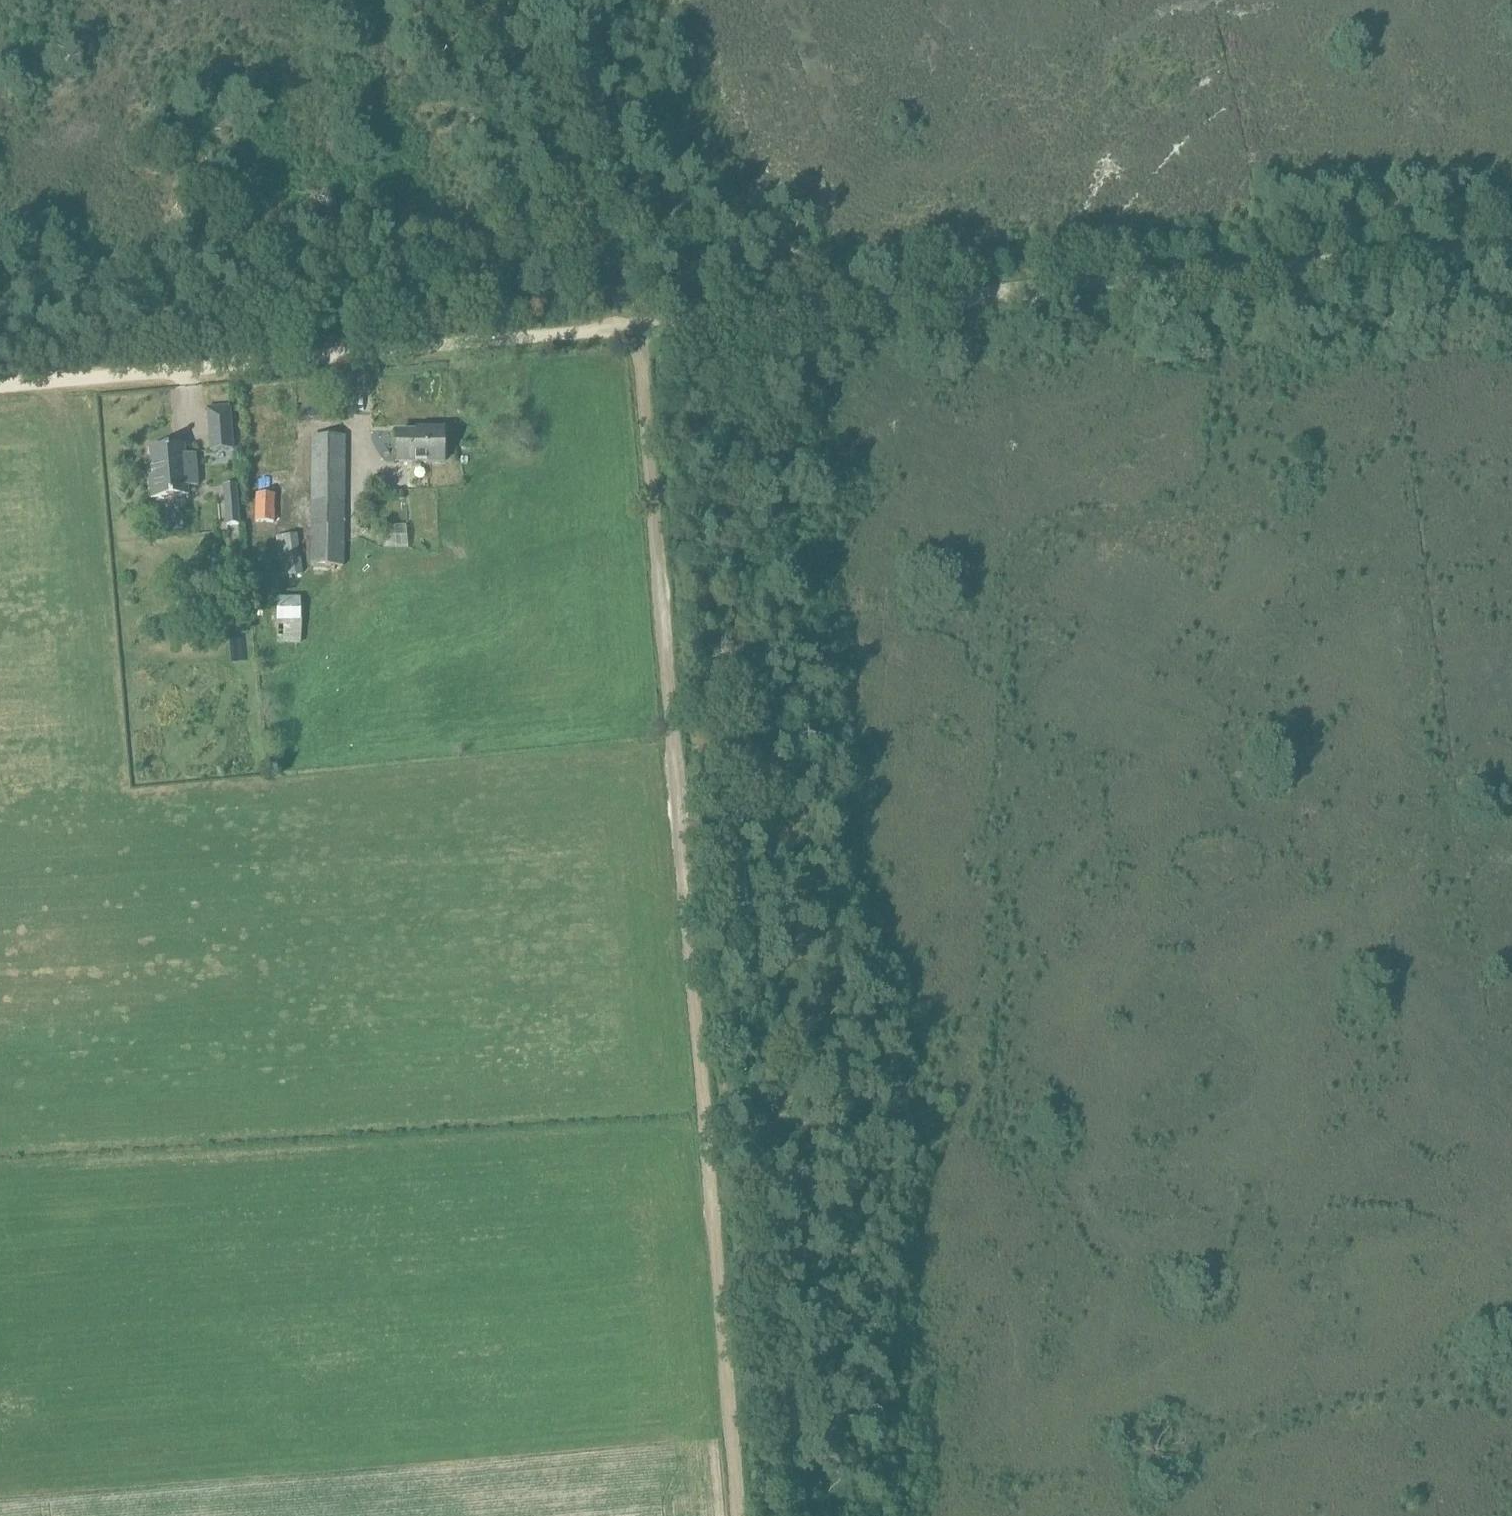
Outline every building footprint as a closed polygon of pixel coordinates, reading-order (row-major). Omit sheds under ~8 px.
[(230,406),(207,408),(210,436),(232,435),(230,406)] [(444,431),(423,431),(423,435),(397,435),(397,462),(444,463),(444,431)] [(311,566),(344,567),(346,437),(312,436),(311,566)] [(149,472),(151,500),(189,496),(188,487),(198,486),(195,454),(185,455),(185,446),(150,448),(152,472),(149,472)] [(386,462),(385,480),(405,480),(406,463),(386,462)] [(224,486),(227,526),(239,525),(236,485),(224,486)] [(275,523),(276,499),(276,495),(256,494),(255,522),(275,523)] [(407,515),(408,500),(395,499),(394,514),(407,515)] [(393,544),(389,522),(375,524),(379,546),(393,544)] [(276,537),(276,540),(282,576),(303,573),(298,534),(276,537)] [(265,620),(292,619),(291,594),(264,595),(265,620)] [(294,645),(293,621),(266,621),(266,637),(279,636),(279,645),(294,645)]
